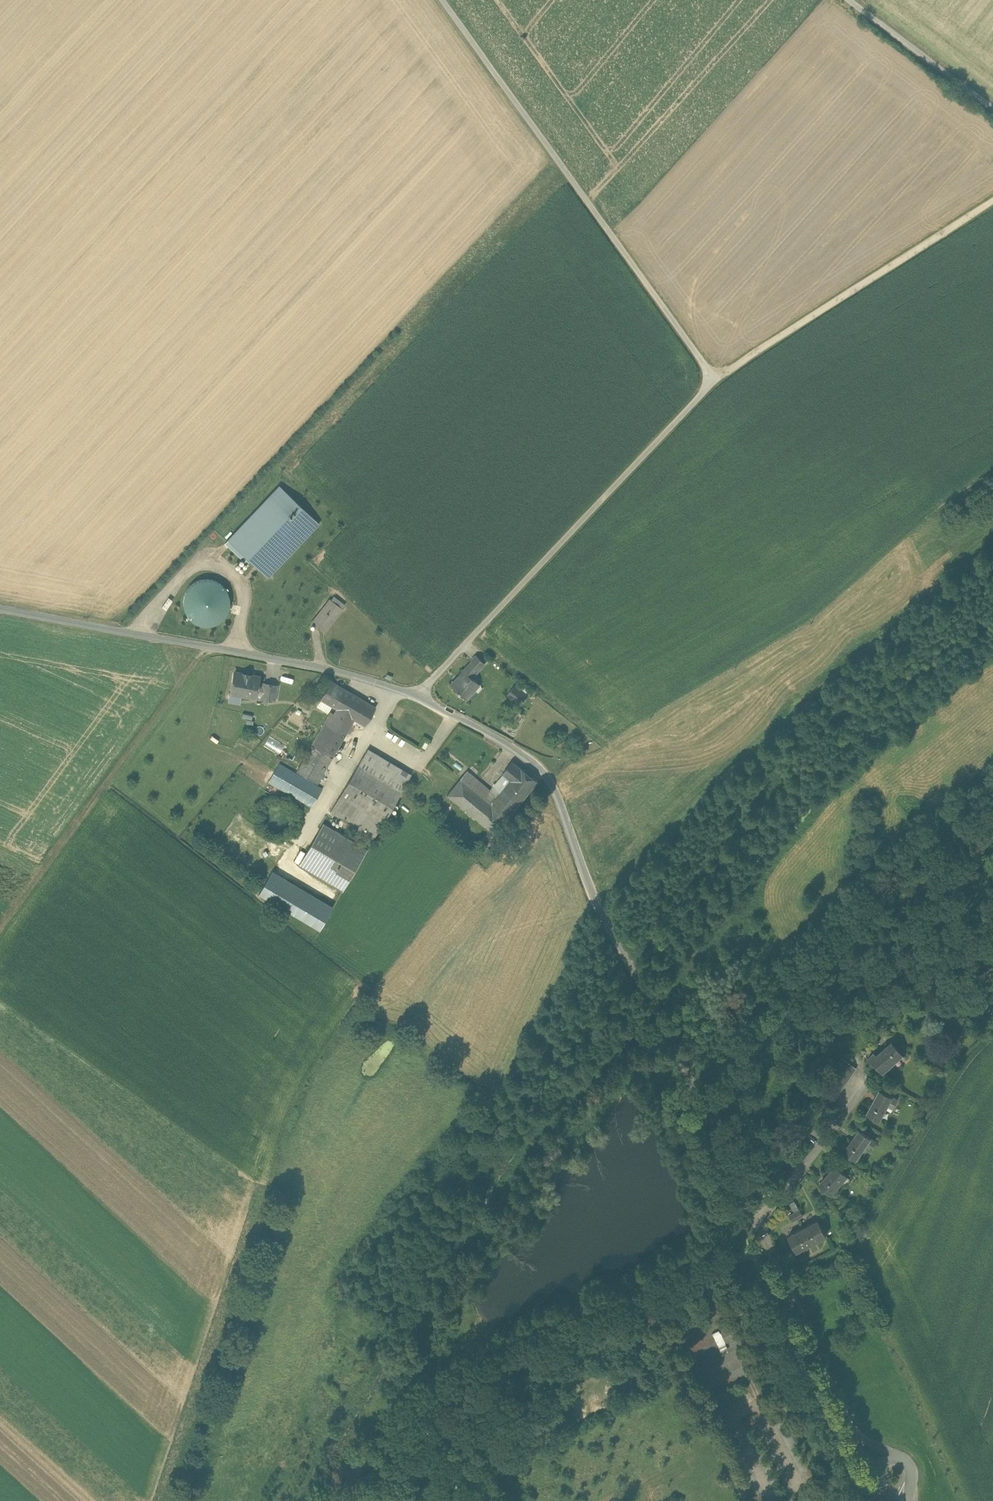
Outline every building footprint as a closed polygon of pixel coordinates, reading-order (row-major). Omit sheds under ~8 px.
[(319,523),(279,486),(229,539),(268,576),(319,523)] [(186,610),(188,614),(192,618),(196,621),(201,624),(206,624),(211,624),(216,623),(221,620),(224,616),(227,612),(229,607),(230,602),(229,597),(227,592),(224,588),(220,584),(216,582),(211,580),(206,580),(201,581),(196,583),(192,586),(188,590),(186,594),(185,600),(185,605),(186,610)] [(330,599),(312,623),(324,633),(343,609),(330,599)] [(473,660),(465,669),(451,684),(457,690),(456,690),(458,692),(459,692),(466,698),(480,683),(472,676),(485,662),(476,654),(472,659),(473,660)] [(259,676),(234,672),(233,682),(235,682),(233,692),(255,696),(256,693),(262,694),(263,687),(257,685),(259,676)] [(352,692),(331,680),(320,699),(333,707),(333,706),(337,708),(341,712),(352,692)] [(277,685),(264,682),(263,687),(262,694),(261,697),(274,700),(277,685)] [(341,712),(337,708),(334,713),(331,711),(312,745),(332,757),(354,719),(365,725),(376,706),(352,692),(341,712)] [(265,744),(284,753),(288,744),(269,735),(265,744)] [(332,757),(312,745),(297,770),(317,782),(332,757)] [(368,748),(330,811),(374,837),(411,774),(368,748)] [(521,767),(513,761),(503,772),(511,779),(505,786),(523,800),(538,781),(521,767)] [(323,788),(279,763),(269,781),(312,806),(323,788)] [(501,792),(497,797),(489,790),(490,790),(466,771),(447,795),(468,812),(465,816),(476,825),(479,820),(496,833),(523,800),(505,786),(501,792)] [(501,792),(493,785),(490,790),(489,790),(497,797),(501,792)] [(366,849),(323,823),(299,864),(342,890),(366,849)] [(332,906),(273,872),(260,893),(320,927),(332,906)] [(827,941),(821,935),(817,939),(824,945),(827,941)] [(847,1041),(840,1035),(835,1039),(843,1047),(847,1041)] [(892,1040),(877,1054),(875,1051),(868,1058),(873,1063),(875,1062),(882,1070),(904,1054),(892,1040)] [(880,1089),(868,1111),(879,1118),(887,1103),(893,1106),(897,1098),(892,1095),(880,1089)] [(860,1128),(845,1150),(855,1157),(865,1143),(871,1147),(876,1140),(870,1136),(860,1128)] [(836,1164),(820,1182),(831,1192),(847,1174),(836,1164)] [(800,1209),(789,1215),(793,1220),(803,1214),(800,1209)] [(810,1222),(796,1230),(796,1231),(788,1235),(797,1250),(826,1234),(818,1219),(810,1223),(810,1222)] [(714,1335),(708,1335),(708,1349),(725,1349),(725,1330),(714,1330),(714,1335)]
